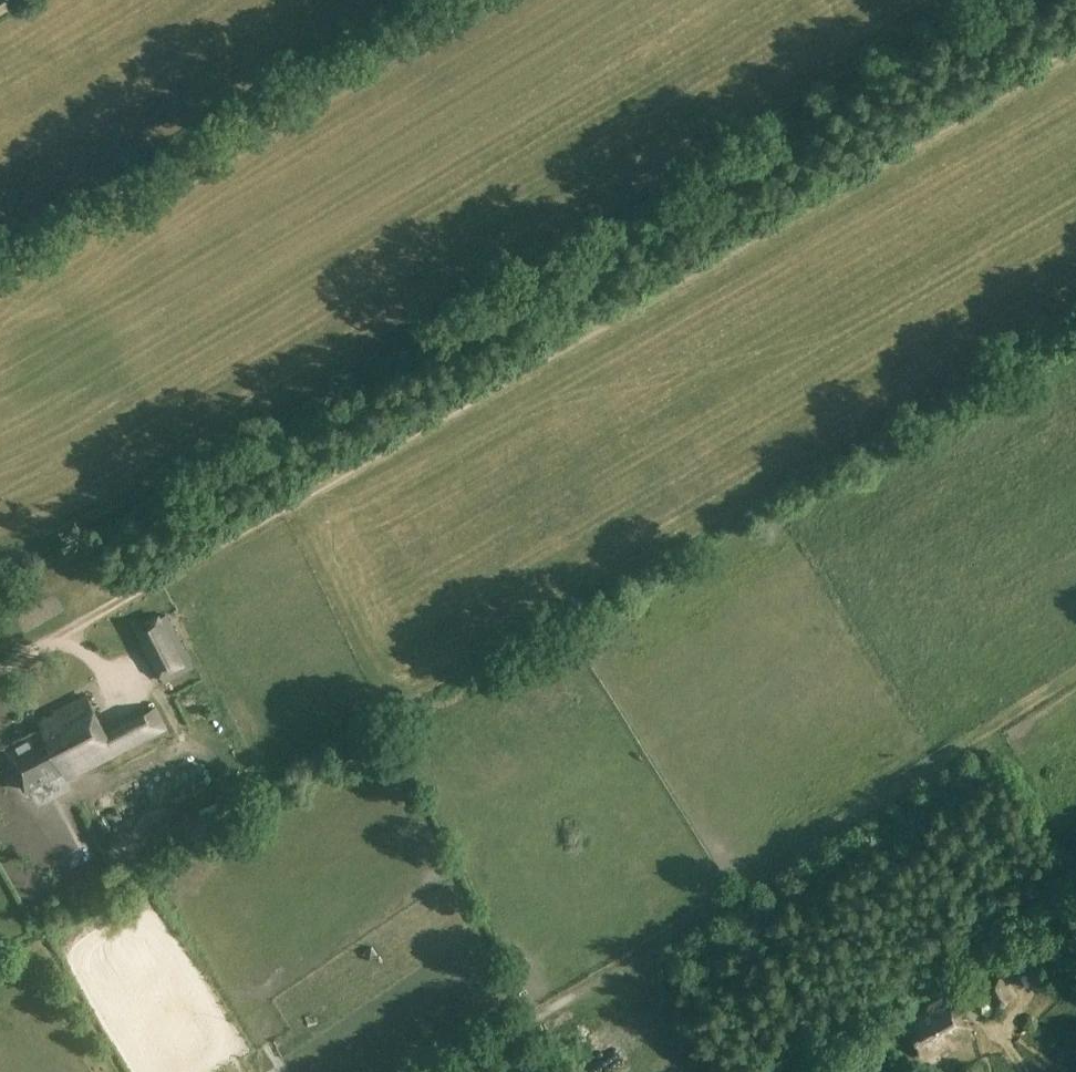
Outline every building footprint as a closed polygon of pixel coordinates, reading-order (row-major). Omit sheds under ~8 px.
[(137,629),(164,682),(191,668),(163,615),(137,629)] [(67,777),(116,752),(87,696),(39,720),(42,727),(4,747),(26,789),(64,770),(67,777)] [(968,985),(978,1004),(991,997),(994,1003),(1016,991),(1003,966),(968,985)] [(952,1049),(974,1036),(948,995),(926,1007),(931,1016),(907,1030),(923,1058),(949,1043),(952,1049)]
